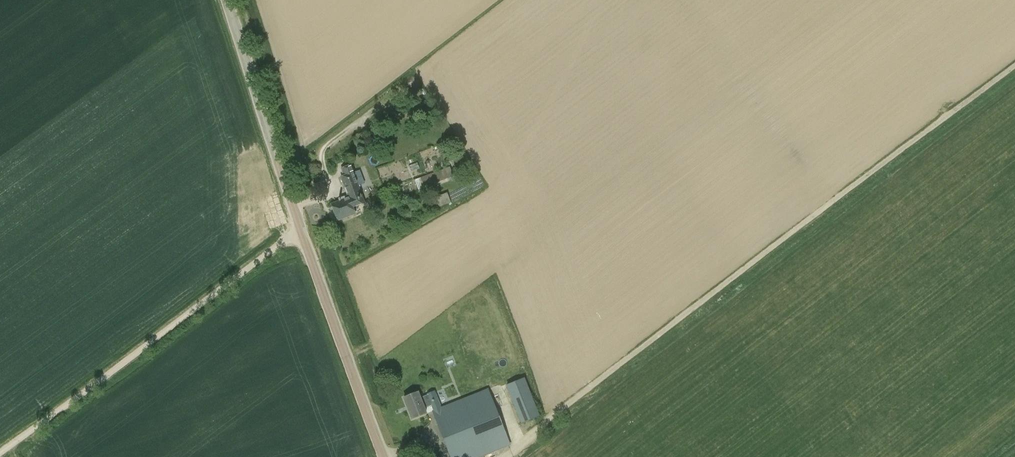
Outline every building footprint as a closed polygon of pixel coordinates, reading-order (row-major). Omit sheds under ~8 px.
[(355,215),(353,209),(366,204),(351,166),(341,170),(342,176),(340,178),(348,199),(332,205),(338,221),(355,215)] [(437,183),(455,177),(451,166),(433,173),(437,183)] [(451,203),(447,193),(435,198),(439,207),(451,203)] [(524,378),(505,386),(521,425),(540,417),(524,378)] [(424,409),(431,406),(433,411),(432,412),(450,456),(483,456),(510,446),(488,389),(441,408),(435,392),(426,395),(427,396),(420,399),(418,393),(403,399),(412,420),(426,414),(424,409)]
